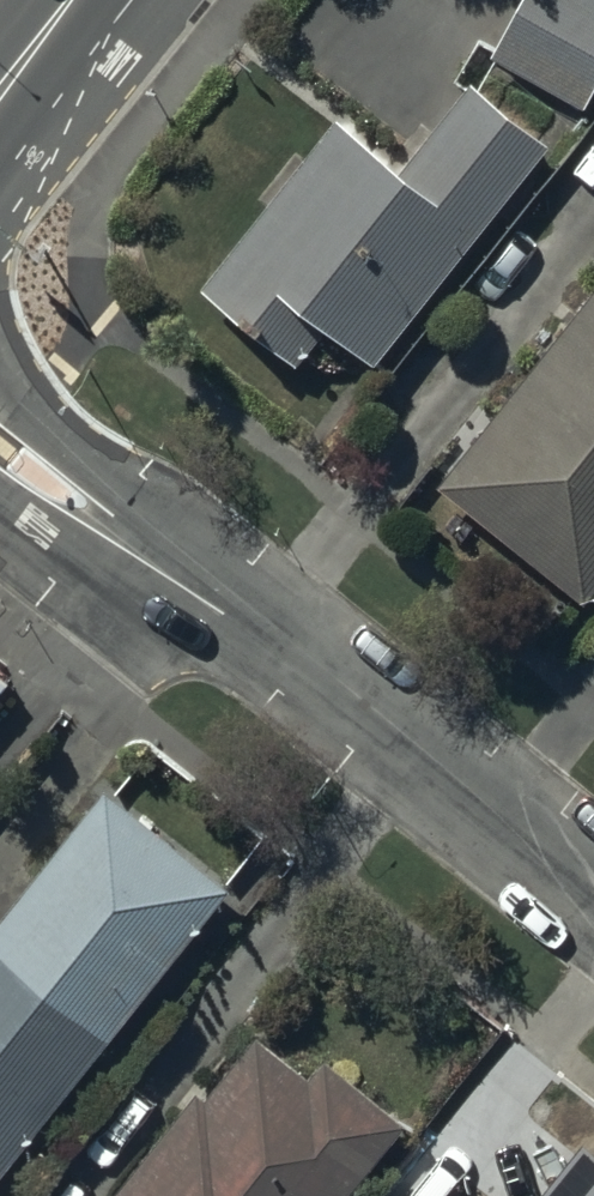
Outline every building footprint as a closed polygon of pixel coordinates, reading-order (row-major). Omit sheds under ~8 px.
[(493,57),(585,107),(593,91),(593,0),(524,0),(493,57)] [(549,157),(470,94),(402,179),(337,128),(201,299),(296,374),(324,338),(374,377),(549,157)] [(440,497),(587,613),(593,603),(593,302),(440,497)] [(14,690),(0,679),(0,707),(14,690)] [(107,786),(0,920),(0,1170),(229,882),(107,786)] [(407,1116),(326,1053),(311,1071),(257,1028),(206,1093),(197,1086),(110,1195),(343,1195),(407,1116)] [(581,1146),(541,1195),(593,1195),(593,1156),(581,1146)]
